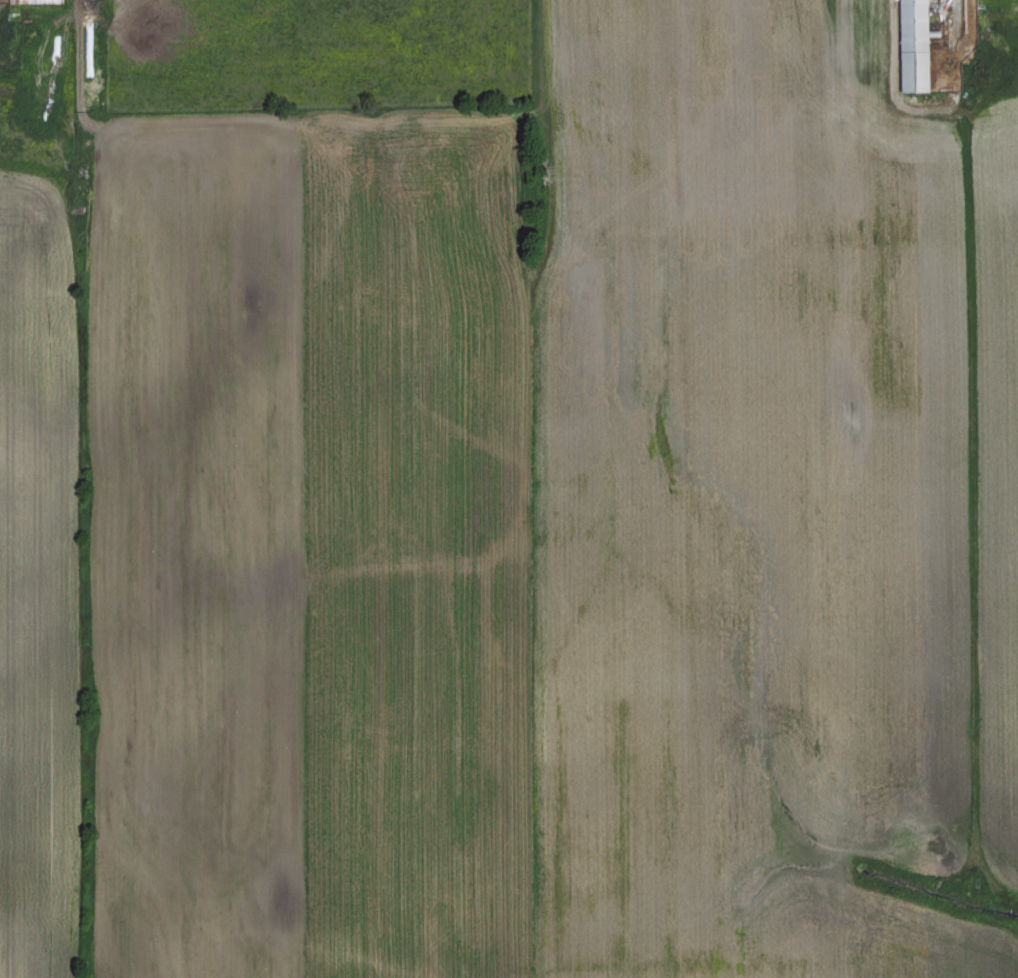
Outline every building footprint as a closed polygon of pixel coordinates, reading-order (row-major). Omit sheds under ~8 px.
[(926,90),(925,0),(896,0),(897,90),(926,90)]
